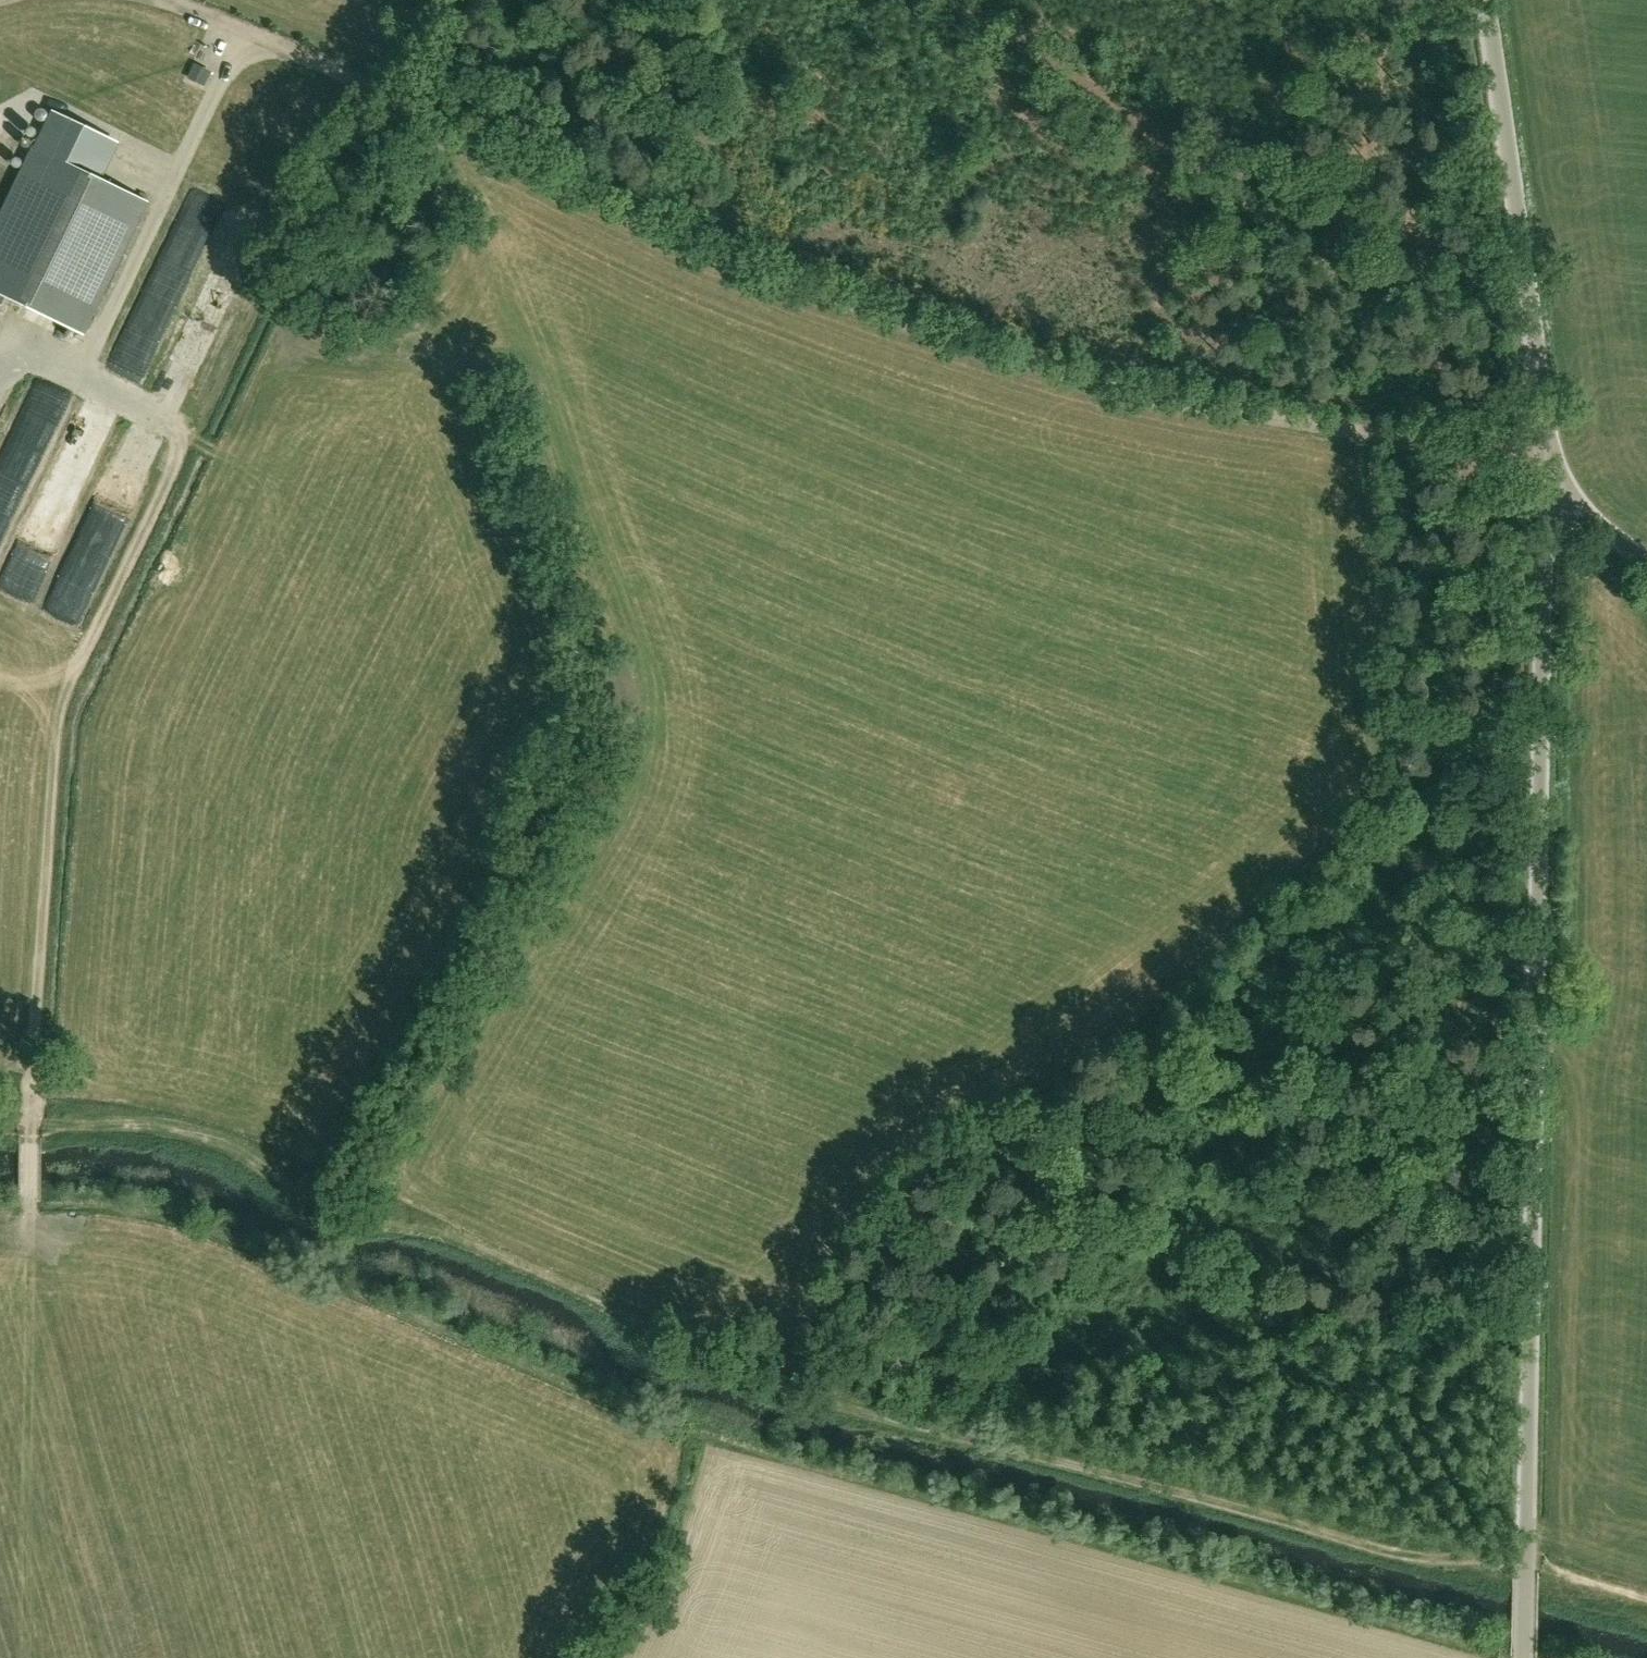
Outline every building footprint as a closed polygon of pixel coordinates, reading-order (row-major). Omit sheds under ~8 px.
[(1,294),(82,333),(145,202),(98,179),(115,143),(53,113),(0,224),(0,297),(1,294)]
